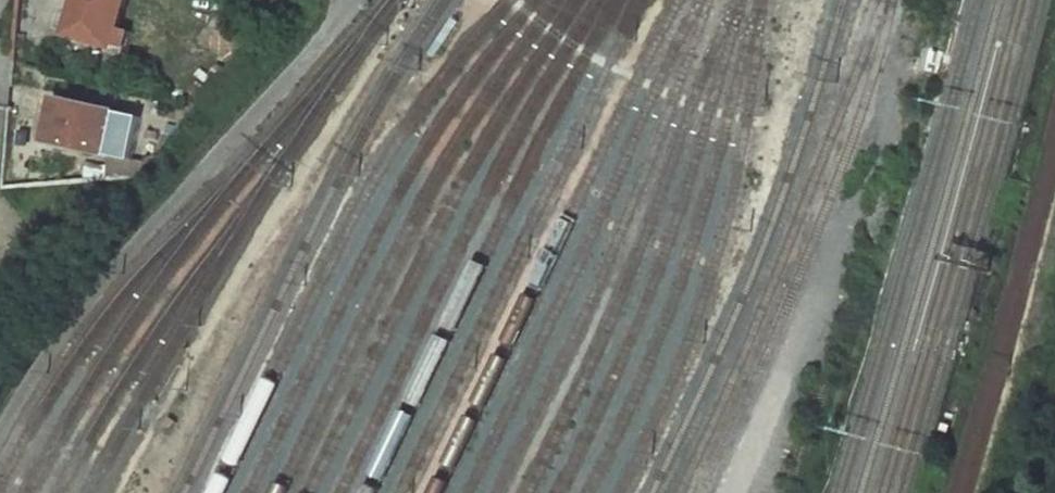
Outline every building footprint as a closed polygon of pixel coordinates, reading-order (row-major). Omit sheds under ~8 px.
[(86,1),(76,35),(70,33),(67,42),(123,60),(132,32),(119,28),(128,0),(84,0),(86,1)] [(84,0),(80,0),(70,33),(76,35),(86,1),(84,0)] [(142,116),(62,99),(57,119),(53,119),(48,141),(109,154),(133,159),(142,116)] [(109,154),(104,179),(138,177),(149,163),(133,159),(109,154)]
